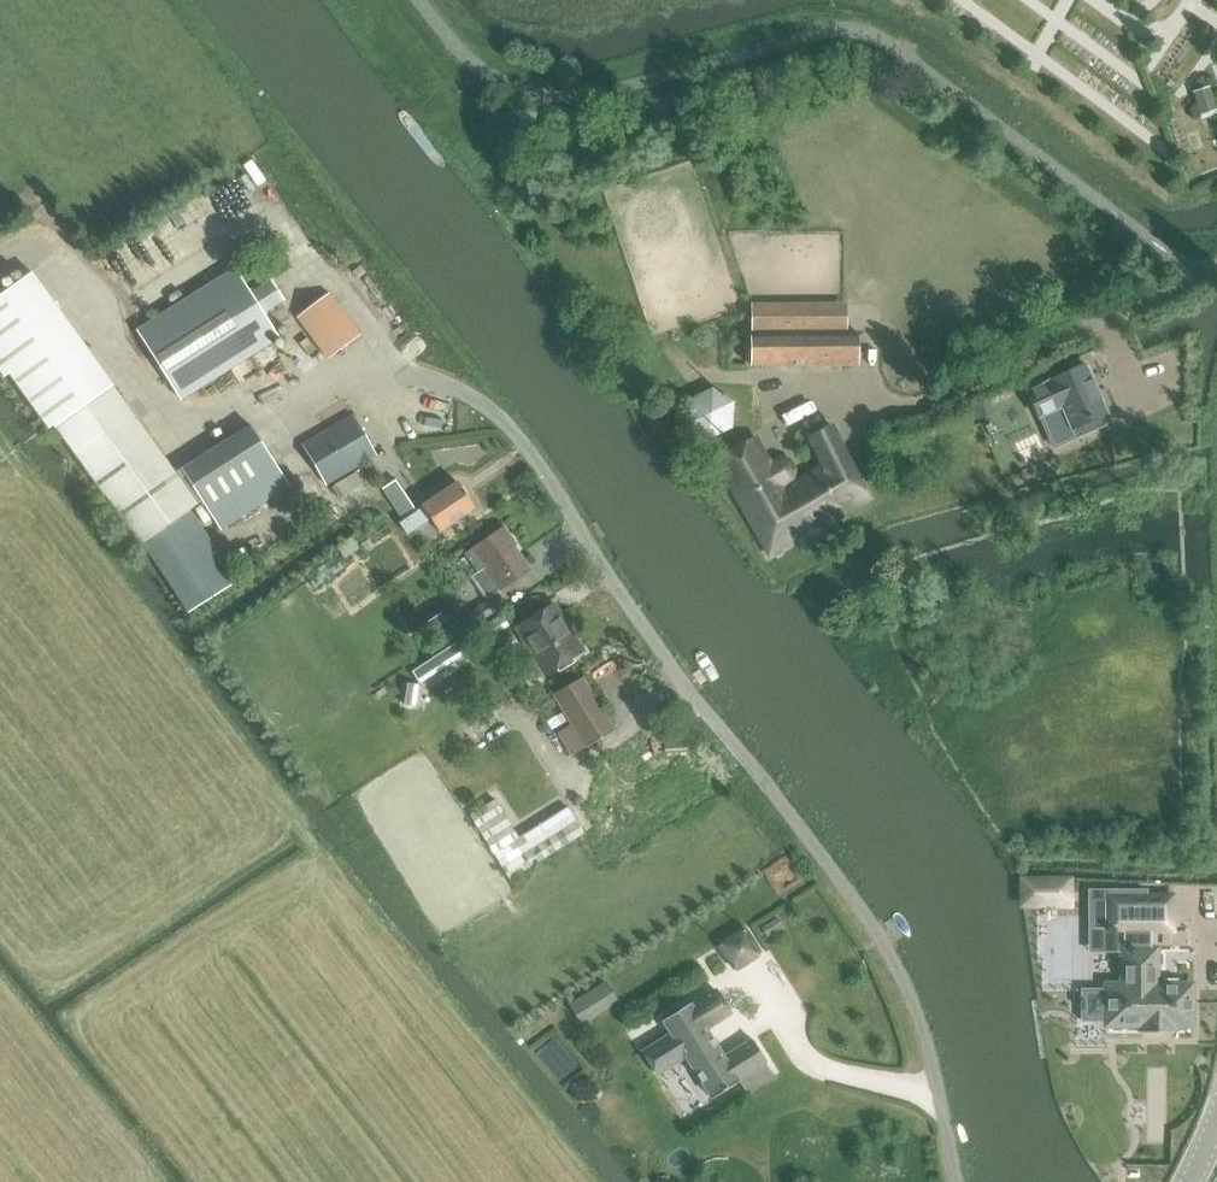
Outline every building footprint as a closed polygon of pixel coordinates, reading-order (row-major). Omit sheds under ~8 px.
[(1201,113),(1213,109),(1207,90),(1195,95),(1201,113)] [(235,273),(140,333),(180,396),(181,398),(278,337),(264,314),(284,301),(272,281),(251,294),(237,272),(235,273)] [(329,295),(298,318),(310,334),(327,357),(358,335),(329,295)] [(751,366),(857,366),(857,334),(824,334),(824,313),(751,313),(751,366)] [(1050,382),(1027,392),(1038,418),(1040,417),(1054,448),(1105,425),(1101,416),(1107,414),(1104,407),(1105,406),(1105,405),(1103,406),(1100,398),(1102,398),(1101,396),(1099,397),(1085,365),(1050,381),(1050,382)] [(187,610),(235,579),(188,508),(201,500),(220,530),(289,486),(250,424),(175,472),(112,385),(53,426),(138,543),(143,541),(187,610)] [(987,400),(973,406),(979,419),(993,414),(987,400)] [(325,484),(376,455),(352,415),(302,445),(325,484)] [(838,513),(868,497),(831,427),(809,436),(823,464),(792,481),(790,478),(793,469),(788,460),(777,457),(768,462),(754,435),(714,459),(769,553),(820,524),(822,528),(841,517),(838,513)] [(1084,443),(1071,447),(1076,462),(1089,458),(1084,443)] [(356,472),(332,487),(340,500),(364,485),(356,472)] [(390,475),(374,486),(407,535),(430,520),(439,532),(474,508),(457,482),(414,511),(390,475)] [(498,588),(528,570),(509,539),(512,537),(507,529),(502,531),(500,528),(471,546),(472,549),(464,554),(475,571),(484,565),(498,588)] [(344,568),(341,565),(335,557),(306,577),(309,581),(314,589),(323,583),(325,586),(337,578),(335,575),(344,568)] [(476,624),(505,604),(497,592),(467,612),(476,624)] [(550,671),(583,649),(562,615),(559,617),(552,604),(516,626),(534,655),(522,662),(521,668),(527,679),(533,680),(549,670),(550,671)] [(475,647),(467,635),(412,671),(419,684),(475,647)] [(585,747),(612,730),(579,676),(553,692),(572,723),(559,731),(572,752),(584,745),(585,747)] [(419,685),(407,683),(404,705),(415,707),(419,685)] [(664,743),(664,754),(689,753),(688,742),(664,743)] [(647,752),(643,760),(654,766),(658,759),(647,752)] [(621,782),(641,768),(635,759),(614,773),(621,782)] [(618,788),(609,781),(597,796),(606,804),(618,788)] [(495,800),(470,816),(508,878),(583,832),(567,808),(519,837),(495,800)] [(609,814),(598,814),(600,838),(610,838),(609,814)] [(1109,891),(1089,891),(1089,899),(1107,899),(1108,929),(1108,933),(1121,933),(1121,931),(1150,931),(1172,931),(1172,929),(1172,897),(1109,897),(1109,891)] [(749,924),(719,943),(736,971),(766,952),(749,924)] [(1082,1001),(1080,1001),(1080,1011),(1082,1010),(1082,1021),(1106,1021),(1106,1025),(1106,1033),(1138,1033),(1175,1033),(1190,1033),(1190,1025),(1190,986),(1190,929),(1172,929),(1172,931),(1150,931),(1121,931),(1121,933),(1108,933),(1108,929),(1106,929),(1106,986),(1106,990),(1082,990),(1082,1001)] [(669,1032),(640,1051),(655,1074),(684,1054),(713,1098),(739,1081),(738,1079),(766,1061),(751,1038),(723,1056),(704,1027),(729,1010),(714,988),(690,1003),(689,1002),(661,1020),(669,1032)] [(581,1023),(597,1013),(587,996),(570,1007),(581,1023)]
